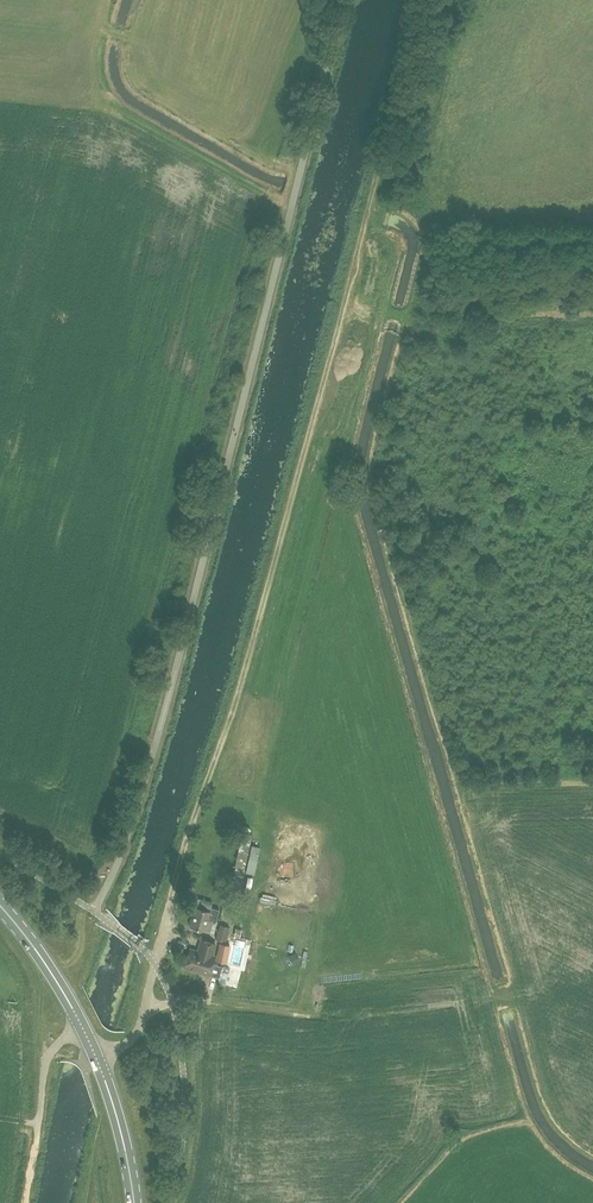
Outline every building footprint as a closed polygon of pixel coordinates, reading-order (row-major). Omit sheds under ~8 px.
[(196,907),(190,927),(210,932),(213,921),(216,922),(220,910),(211,908),(210,911),(196,907)] [(226,943),(228,936),(219,933),(221,925),(220,925),(216,939),(226,943)] [(216,944),(202,940),(199,948),(201,949),(200,952),(190,950),(185,968),(209,975),(215,957),(212,956),(216,944)] [(249,956),(248,940),(235,941),(236,957),(249,956)] [(226,963),(230,945),(220,942),(216,960),(226,963)] [(289,972),(295,964),(290,961),(285,968),(289,972)] [(244,980),(245,966),(232,966),(231,980),(244,980)]
